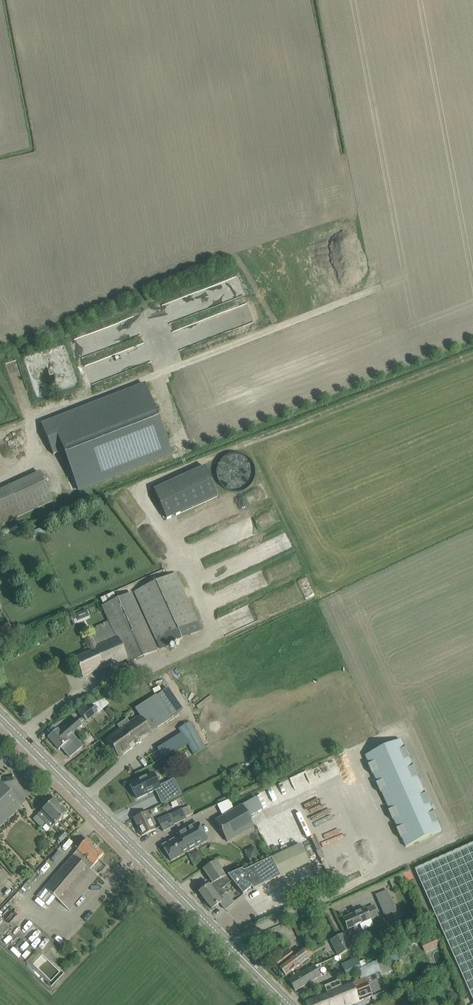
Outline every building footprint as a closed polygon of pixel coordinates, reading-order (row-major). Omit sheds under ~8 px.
[(64,451),(79,490),(173,453),(146,385),(43,426),(54,455),(64,451)] [(242,491),(248,488),(252,483),(254,478),(255,472),(253,466),(250,460),(245,456),(239,454),(233,454),(227,456),(222,460),(218,465),(216,471),(217,477),(219,483),(224,488),(229,491),(236,492),(242,491)] [(153,490),(167,519),(218,496),(205,467),(153,490)] [(54,502),(41,473),(0,492),(0,523),(2,526),(54,502)] [(202,630),(176,573),(135,592),(160,649),(202,630)] [(113,592),(100,598),(103,603),(116,598),(113,592)] [(157,650),(131,593),(102,606),(109,622),(89,631),(92,638),(85,641),(90,651),(74,658),(83,677),(103,668),(104,669),(126,659),(128,663),(157,650)] [(87,610),(75,615),(78,621),(90,616),(87,610)] [(152,734),(172,720),(155,696),(136,710),(140,716),(131,723),(127,718),(123,722),(118,726),(120,730),(106,739),(118,757),(152,733),(152,734)] [(86,721),(97,712),(91,705),(78,712),(86,721)] [(108,707),(105,710),(111,717),(114,714),(108,707)] [(66,739),(78,729),(82,726),(76,719),(60,732),(58,729),(48,737),(59,749),(68,741),(66,739)] [(191,722),(179,729),(194,754),(206,747),(191,722)] [(401,740),(365,756),(369,765),(373,774),(377,783),(381,793),(389,810),(394,820),(397,829),(402,838),(406,847),(441,831),(438,822),(433,812),(429,804),(425,794),(417,777),(409,758),(405,749),(401,740)] [(286,750),(280,754),(285,764),(292,761),(286,750)] [(138,780),(130,784),(137,799),(156,790),(157,792),(156,793),(162,804),(182,795),(174,779),(166,783),(166,784),(160,787),(155,778),(153,774),(153,773),(151,774),(145,777),(144,777),(143,776),(137,779),(138,780)] [(22,806),(0,782),(0,827),(22,806)] [(54,826),(68,813),(54,799),(40,812),(41,812),(40,813),(39,813),(37,815),(50,829),(53,827),(52,827),(53,826),(54,826)] [(218,814),(232,809),(228,800),(215,805),(218,814)] [(253,825),(242,806),(216,821),(226,840),(253,825)] [(186,819),(181,808),(157,819),(163,832),(175,826),(174,825),(186,819)] [(155,830),(147,812),(134,819),(142,836),(155,830)] [(208,841),(198,823),(177,835),(179,837),(162,846),(171,861),(187,852),(208,841)] [(62,832),(56,838),(60,842),(67,836),(62,832)] [(98,877),(90,870),(104,854),(87,839),(64,865),(64,864),(44,887),(69,910),(98,877)] [(416,870),(472,998),(472,844),(416,870)] [(280,877),(272,858),(243,872),(242,870),(227,876),(231,881),(243,895),(252,888),(253,891),(254,891),(253,890),(280,877)] [(221,889),(231,881),(227,876),(217,861),(215,862),(203,869),(212,883),(209,886),(199,893),(212,909),(221,902),(219,899),(225,894),(221,889)] [(14,886),(0,871),(0,870),(0,898),(14,886)] [(387,890),(376,896),(385,916),(396,911),(387,890)] [(375,908),(367,911),(366,909),(342,919),(347,930),(378,916),(375,908)] [(345,934),(331,941),(338,956),(353,948),(345,934)] [(438,937),(421,944),(425,953),(442,946),(438,937)] [(285,976),(308,958),(302,949),(294,955),(290,951),(275,962),(285,976)] [(306,1003),(308,1004),(352,1004),(359,1002),(359,1001),(371,996),(366,982),(364,979),(379,973),(380,976),(393,971),(387,955),(367,964),(362,967),(357,969),(361,981),(352,985),(341,989),(339,983),(338,981),(334,983),(325,986),(328,994),(306,1003)] [(357,959),(341,966),(345,974),(361,967),(357,959)] [(298,975),(289,980),(291,983),(295,991),(304,986),(309,983),(320,977),(317,971),(321,969),(319,965),(314,967),(314,966),(305,971),(298,975)]
